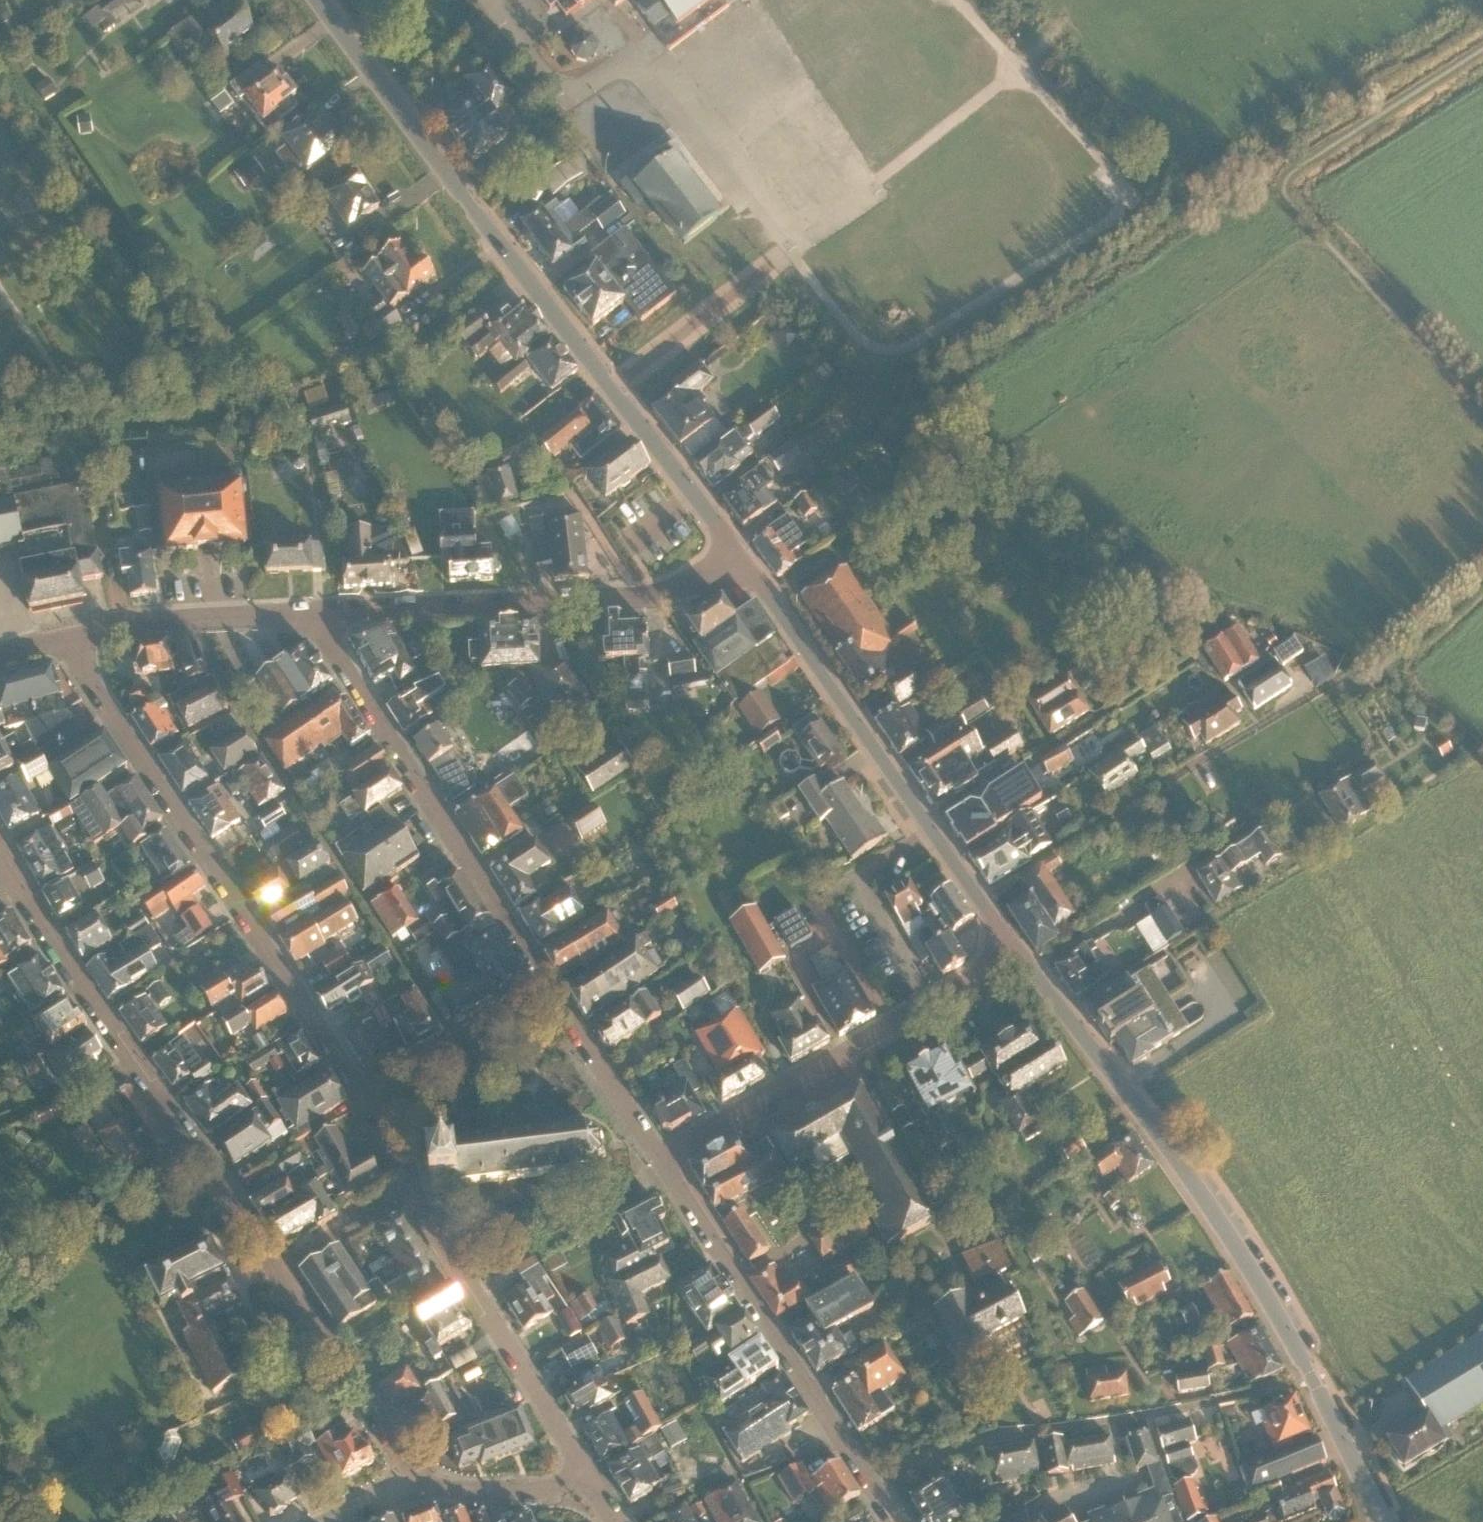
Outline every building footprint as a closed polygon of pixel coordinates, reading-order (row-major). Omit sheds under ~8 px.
[(125,0),(110,0),(81,20),(90,32),(101,24),(107,32),(118,24),(111,16),(128,3),(125,0)] [(551,9),(557,5),(566,17),(590,0),(544,0),(551,9)] [(670,49),(730,6),(726,0),(634,0),(670,49)] [(0,16),(0,26),(2,29),(14,20),(8,10),(0,16)] [(257,37),(239,12),(233,16),(230,12),(218,21),(221,25),(208,34),(209,36),(206,38),(192,18),(168,36),(183,56),(202,42),(209,51),(216,46),(226,60),(257,37)] [(578,65),(602,54),(592,33),(568,44),(578,65)] [(443,120),(474,162),(509,136),(493,113),(515,97),(491,64),(467,81),(477,95),(443,120)] [(268,79),(259,67),(232,87),(241,100),(246,97),(264,122),(276,113),(282,121),(298,109),(292,101),(297,97),(296,96),(299,94),(297,88),(292,85),(290,86),(279,71),(268,79)] [(46,102),(59,93),(49,79),(36,88),(46,102)] [(212,103),(221,116),(235,106),(226,93),(212,103)] [(303,166),(308,173),(337,151),(313,118),(284,140),(289,148),(278,157),(291,175),(303,166)] [(644,169),(624,184),(650,217),(660,209),(668,219),(666,221),(667,221),(669,220),(677,231),(675,232),(676,233),(678,231),(681,236),(680,237),(681,238),(682,237),(686,242),(684,243),(685,244),(686,243),(687,243),(717,220),(716,219),(718,218),(718,217),(716,219),(707,208),(709,207),(708,206),(707,207),(698,197),(700,195),(698,196),(689,185),(691,184),(691,183),(689,185),(680,173),(690,166),(674,145),(654,161),(653,160),(652,162),(646,167),(644,168),(644,169)] [(246,189),(266,175),(255,160),(235,175),(246,189)] [(542,180),(552,195),(581,175),(571,160),(542,180)] [(326,197),(350,230),(380,208),(355,175),(326,197)] [(597,223),(603,231),(626,214),(613,197),(591,215),(597,223)] [(538,247),(564,227),(554,212),(558,209),(561,207),(554,198),(539,209),(540,211),(522,225),(538,247)] [(576,242),(564,227),(538,247),(550,263),(554,269),(562,263),(572,255),(587,244),(583,237),(576,242)] [(626,230),(609,243),(591,258),(596,264),(564,290),(594,327),(625,303),(641,323),(677,295),(626,230)] [(423,262),(422,263),(416,267),(399,246),(379,262),(380,263),(365,275),(384,300),(368,313),(386,336),(405,321),(394,308),(406,299),(407,301),(436,279),(423,262)] [(516,364),(530,353),(528,350),(549,333),(525,302),(492,328),(482,315),(457,334),(478,360),(500,343),(516,364)] [(532,355),(526,358),(553,392),(579,371),(553,338),(532,355)] [(523,363),(496,385),(502,392),(529,371),(523,363)] [(683,447),(693,460),(726,434),(703,406),(707,403),(699,393),(713,382),(700,366),(673,387),(678,393),(653,413),(681,448),(683,447)] [(324,387),(305,395),(310,409),(330,402),(324,387)] [(391,393),(384,396),(388,408),(396,405),(391,393)] [(539,442),(552,460),(569,446),(580,461),(622,429),(597,397),(539,442)] [(754,436),(756,438),(780,419),(770,406),(737,432),(736,431),(694,464),(714,488),(740,468),(738,466),(753,454),(745,443),(754,436)] [(531,450),(526,439),(492,454),(497,466),(531,450)] [(587,474),(606,499),(650,466),(632,441),(587,474)] [(768,459),(780,474),(803,456),(792,441),(768,459)] [(64,457),(40,462),(41,467),(9,473),(8,471),(0,473),(0,550),(18,546),(31,612),(57,606),(84,601),(81,582),(98,579),(103,578),(85,485),(81,486),(78,470),(67,472),(64,457)] [(518,499),(508,467),(487,474),(489,478),(478,481),(487,509),(518,499)] [(160,480),(167,554),(246,546),(239,468),(201,471),(202,477),(160,480)] [(724,503),(744,529),(777,503),(766,489),(770,485),(775,482),(764,469),(751,478),(742,485),(744,488),(724,503)] [(847,471),(837,478),(849,495),(859,488),(847,471)] [(788,491),(794,501),(806,493),(800,484),(788,491)] [(863,515),(872,508),(859,489),(849,495),(863,515)] [(397,490),(388,493),(401,525),(410,522),(397,490)] [(805,520),(819,511),(809,494),(795,502),(805,520)] [(105,507),(110,530),(119,528),(114,505),(105,507)] [(153,533),(150,508),(136,510),(139,534),(153,533)] [(554,565),(556,581),(589,579),(582,517),(533,522),(537,566),(554,565)] [(334,535),(334,518),(321,518),(322,535),(334,535)] [(492,548),(475,549),(474,518),(441,519),(443,558),(450,558),(451,583),(493,581),(493,574),(499,574),(502,570),(501,563),(497,559),(492,559),(492,548)] [(513,518),(499,525),(509,541),(522,534),(513,518)] [(754,544),(778,578),(795,566),(795,565),(805,558),(799,550),(806,545),(787,518),(767,532),(768,534),(754,544)] [(394,532),(391,533),(371,543),(371,529),(349,531),(351,562),(345,563),(346,589),(391,587),(389,566),(410,564),(394,532)] [(415,531),(404,536),(413,559),(424,555),(415,531)] [(324,545),(311,546),(311,545),(266,547),(267,575),(313,573),(313,572),(325,572),(324,545)] [(129,574),(132,598),(157,595),(151,553),(121,557),(123,575),(129,574)] [(887,687),(914,669),(897,679),(892,672),(895,670),(884,653),(918,631),(912,622),(892,634),(849,566),(802,596),(839,654),(837,655),(861,692),(882,679),(887,687)] [(694,646),(736,703),(755,689),(795,661),(756,603),(734,618),(721,599),(688,622),(701,642),(694,646)] [(624,625),(623,619),(603,620),(604,641),(598,642),(599,662),(625,661),(628,711),(648,710),(646,660),(649,660),(647,624),(624,625)] [(539,666),(538,623),(480,625),(481,646),(470,646),(471,663),(482,662),(482,670),(527,668),(549,703),(591,702),(568,665),(539,666)] [(410,664),(388,625),(368,629),(349,640),(376,686),(389,678),(397,692),(419,680),(423,687),(442,680),(434,665),(432,667),(426,655),(410,664)] [(1259,659),(1239,628),(1205,649),(1225,681),(1259,659)] [(1271,647),(1278,643),(1273,635),(1266,640),(1271,647)] [(179,691),(210,678),(208,675),(196,637),(175,644),(186,682),(177,685),(179,691)] [(168,638),(153,641),(131,644),(136,676),(173,670),(168,638)] [(1294,639),(1274,652),(1284,666),(1304,653),(1294,639)] [(333,682),(307,643),(274,665),(275,666),(258,678),(282,715),(312,695),(313,696),(333,682)] [(1076,676),(1077,677),(1090,669),(1082,656),(1050,677),(1054,684),(1029,700),(1051,736),(1089,712),(1069,680),(1076,676)] [(667,661),(671,680),(696,675),(693,657),(667,661)] [(1304,668),(1312,682),(1320,685),(1336,676),(1325,657),(1304,668)] [(1292,686),(1276,661),(1240,685),(1256,710),(1292,686)] [(38,753),(40,752),(51,773),(57,782),(71,804),(128,767),(105,732),(79,748),(72,718),(66,714),(61,696),(62,696),(53,664),(0,679),(0,729),(5,727),(6,731),(25,726),(38,753)] [(918,666),(914,669),(887,687),(899,706),(930,686),(918,666)] [(227,708),(210,678),(179,691),(179,693),(169,699),(174,710),(178,707),(190,728),(227,708)] [(449,689),(443,681),(414,692),(388,708),(405,733),(433,715),(426,704),(449,689)] [(520,711),(533,701),(517,682),(504,692),(520,711)] [(133,709),(153,701),(154,700),(148,684),(126,692),(133,709)] [(340,702),(333,690),(263,738),(286,771),(294,765),(304,780),(324,766),(315,752),(322,747),(328,749),(343,738),(349,748),(370,734),(346,698),(340,702)] [(738,708),(758,739),(781,723),(762,693),(738,708)] [(1242,711),(1231,693),(1183,723),(1194,740),(1201,736),(1207,745),(1240,725),(1235,716),(1242,711)] [(970,726),(991,710),(983,700),(962,716),(970,726)] [(160,705),(153,709),(133,720),(151,747),(177,733),(169,720),(170,719),(160,705)] [(931,740),(936,747),(966,727),(965,726),(966,726),(958,714),(929,734),(921,723),(911,707),(900,714),(897,709),(876,722),(899,757),(929,737),(931,740)] [(438,715),(423,725),(429,735),(444,725),(438,715)] [(794,730),(811,755),(816,762),(812,765),(801,762),(796,755),(788,753),(781,758),(780,766),(785,773),(793,774),(800,770),(814,772),(820,768),(821,771),(842,756),(815,716),(794,730)] [(1415,721),(1417,732),(1427,731),(1425,720),(1415,721)] [(1156,727),(1138,740),(1137,739),(1090,772),(1107,796),(1136,775),(1129,764),(1148,751),(1154,760),(1171,748),(1156,727)] [(431,765),(455,802),(475,789),(452,753),(453,752),(438,730),(415,745),(429,766),(431,765)] [(1015,732),(983,753),(969,731),(910,769),(923,788),(935,808),(977,781),(975,778),(1024,746),(1015,732)] [(782,743),(774,732),(757,743),(765,755),(782,743)] [(243,733),(213,753),(225,772),(256,752),(243,733)] [(38,753),(28,758),(16,737),(5,744),(0,736),(0,774),(18,765),(38,753)] [(635,769),(615,738),(574,764),(594,795),(635,769)] [(1446,742),(1436,749),(1441,756),(1451,749),(1446,742)] [(207,778),(184,743),(160,759),(183,794),(207,778)] [(1074,763),(1065,748),(1041,761),(1049,777),(1074,763)] [(346,779),(353,791),(389,767),(376,749),(342,771),(347,778),(346,779)] [(57,782),(51,773),(40,752),(38,753),(18,765),(29,785),(37,781),(42,790),(57,782)] [(267,803),(267,804),(284,792),(262,758),(244,769),(245,770),(238,774),(260,807),(267,803)] [(1369,806),(1360,792),(1384,779),(1376,764),(1321,797),(1340,830),(1359,818),(1356,813),(1369,806)] [(1042,799),(1023,771),(989,794),(981,808),(971,806),(945,823),(966,852),(997,832),(996,830),(1042,799)] [(401,790),(390,773),(353,798),(354,799),(341,808),(351,823),(364,814),(366,817),(382,806),(380,803),(401,790)] [(20,776),(0,787),(0,814),(10,831),(41,813),(20,776)] [(515,778),(456,815),(482,856),(522,831),(508,809),(527,797),(515,778)] [(136,779),(108,799),(101,789),(71,809),(95,845),(115,832),(128,851),(148,838),(144,832),(163,819),(136,779)] [(234,779),(227,783),(233,793),(240,789),(234,779)] [(826,795),(808,806),(820,824),(824,821),(852,861),(883,841),(870,821),(844,783),(826,795)] [(240,821),(218,787),(208,793),(190,804),(213,839),(231,827),(231,826),(240,821)] [(1272,805),(1265,793),(1264,793),(1254,799),(1261,811),(1272,805)] [(772,807),(781,821),(790,815),(782,802),(772,807)] [(58,825),(63,835),(76,827),(71,818),(73,817),(66,804),(47,815),(54,827),(58,825)] [(286,817),(278,805),(258,818),(266,830),(286,817)] [(606,826),(593,805),(569,821),(582,841),(606,826)] [(1054,813),(1060,824),(1071,819),(1065,807),(1054,813)] [(1052,845),(1031,813),(1008,827),(1010,831),(970,856),(989,886),(1029,861),(1028,860),(1052,845)] [(1225,820),(1210,813),(1208,818),(1205,817),(1200,828),(1202,829),(1201,832),(1216,839),(1225,820)] [(1289,816),(1279,822),(1288,838),(1298,831),(1289,816)] [(420,858),(397,822),(375,836),(369,826),(336,848),(364,892),(396,871),(397,873),(420,858)] [(286,853),(303,842),(294,828),(277,839),(279,842),(269,848),(275,858),(276,859),(286,852),(286,853)] [(18,847),(42,889),(74,871),(50,829),(18,847)] [(1222,859),(1197,873),(1217,905),(1242,889),(1232,873),(1245,865),(1261,855),(1267,867),(1284,857),(1268,830),(1236,849),(1221,858),(1222,859)] [(167,831),(153,841),(142,848),(165,882),(190,866),(167,831)] [(491,870),(515,907),(537,892),(528,879),(552,863),(536,840),(491,870)] [(288,865),(301,883),(329,863),(317,845),(288,864),(288,865)] [(1060,866),(1054,857),(1041,866),(1042,867),(1021,882),(1031,896),(1009,912),(1037,952),(1057,939),(1052,931),(1075,916),(1047,875),(1060,866)] [(103,875),(96,862),(79,872),(86,884),(103,875)] [(263,912),(293,893),(295,892),(279,870),(278,870),(276,868),(244,887),(261,913),(263,912)] [(194,870),(163,891),(144,904),(154,920),(169,910),(165,904),(170,901),(178,913),(195,901),(192,896),(205,887),(194,870)] [(435,927),(445,944),(459,936),(489,916),(462,874),(439,889),(436,883),(429,888),(448,919),(435,927)] [(299,889),(295,892),(293,893),(263,912),(280,936),(308,920),(349,896),(339,879),(312,895),(305,886),(303,887),(299,889)] [(82,905),(69,881),(45,895),(59,919),(82,905)] [(926,927),(926,926),(916,909),(922,906),(908,882),(885,896),(909,937),(926,927)] [(133,894),(139,904),(151,896),(144,886),(133,894)] [(931,902),(953,935),(974,921),(952,888),(931,902)] [(393,937),(409,927),(418,921),(398,890),(373,905),(393,937)] [(520,915),(541,950),(562,936),(560,933),(585,918),(568,890),(543,905),(541,901),(520,915)] [(679,911),(671,898),(653,909),(660,921),(679,911)] [(308,920),(280,936),(297,926),(298,927),(280,938),(297,964),(325,946),(323,944),(358,923),(347,902),(331,912),(329,909),(309,921),(308,920)] [(181,919),(195,939),(213,927),(199,907),(181,919)] [(786,959),(756,907),(730,922),(759,974),(786,959)] [(1150,919),(1166,944),(1183,934),(1167,908),(1150,919)] [(796,910),(775,922),(791,950),(812,937),(796,910)] [(12,912),(0,920),(0,967),(9,962),(6,958),(31,943),(12,912)] [(567,986),(638,940),(637,938),(627,945),(607,912),(566,938),(566,939),(545,953),(562,981),(584,967),(587,973),(567,986)] [(125,926),(132,938),(149,927),(142,915),(125,926)] [(427,915),(418,921),(409,927),(418,942),(436,930),(427,915)] [(67,933),(84,959),(111,942),(95,916),(67,933)] [(936,943),(926,927),(909,937),(908,938),(923,964),(932,958),(943,976),(965,963),(949,935),(936,943)] [(157,969),(153,962),(149,955),(162,947),(150,928),(118,949),(119,950),(92,968),(102,984),(100,985),(109,1000),(157,969)] [(459,936),(445,944),(438,948),(464,989),(449,997),(438,980),(425,988),(446,1021),(452,1018),(455,1024),(499,1002),(501,1005),(532,989),(495,932),(468,949),(459,936)] [(644,936),(638,940),(567,986),(588,1019),(658,973),(643,950),(650,946),(644,936)] [(1056,967),(1075,997),(1096,984),(1100,990),(1115,981),(1090,943),(1078,951),(1079,953),(1056,967)] [(363,961),(373,976),(394,962),(384,948),(363,961)] [(674,956),(679,964),(691,957),(686,949),(674,956)] [(321,964),(330,980),(352,966),(343,951),(321,964)] [(44,1006),(45,1007),(65,993),(40,957),(8,978),(33,1014),(44,1006)] [(260,968),(251,973),(246,965),(225,978),(220,970),(197,984),(213,1010),(234,996),(241,1008),(273,989),(260,968)] [(347,1001),(349,1005),(362,997),(359,993),(374,983),(362,965),(345,976),(347,980),(319,998),(328,1013),(347,1001)] [(1187,1030),(1146,968),(1085,1010),(1110,1047),(1116,1044),(1122,1054),(1133,1070),(1152,1057),(1150,1054),(1187,1030)] [(874,1016),(848,970),(814,990),(840,1035),(874,1016)] [(672,993),(684,1012),(710,994),(698,976),(672,993)] [(149,991),(160,1008),(172,1000),(161,983),(149,991)] [(394,1022),(411,1049),(442,1034),(416,991),(401,999),(410,1014),(394,1022)] [(661,1016),(647,993),(631,1002),(596,1025),(600,1032),(598,1033),(599,1034),(599,1039),(604,1046),(609,1048),(610,1050),(647,1026),(646,1026),(661,1016)] [(287,1013),(276,995),(245,1014),(242,1010),(224,1021),(233,1037),(252,1025),(257,1032),(287,1013)] [(78,1011),(76,1012),(67,999),(33,1023),(43,1038),(26,1049),(34,1060),(56,1051),(54,1048),(87,1025),(78,1011)] [(122,1015),(142,1043),(165,1026),(146,999),(122,1015)] [(812,1024),(799,1002),(772,1017),(785,1040),(779,1044),(791,1065),(830,1042),(818,1021),(812,1024)] [(392,1026),(384,1008),(374,1012),(382,1030),(392,1026)] [(764,1054),(739,1011),(697,1035),(721,1078),(711,1084),(722,1103),(765,1079),(754,1060),(764,1054)] [(394,1055),(371,1020),(363,1026),(364,1027),(346,1038),(368,1072),(394,1055)] [(997,1079),(1045,1051),(1029,1026),(981,1056),(981,1057),(966,1066),(974,1079),(990,1069),(997,1079)] [(253,1040),(260,1053),(270,1047),(262,1034),(253,1040)] [(283,1040),(273,1047),(279,1057),(285,1053),(298,1075),(321,1060),(305,1034),(287,1046),(283,1040)] [(91,1039),(90,1037),(75,1047),(72,1042),(47,1060),(66,1087),(98,1064),(94,1059),(102,1053),(100,1051),(102,1046),(97,1039),(91,1039)] [(209,1064),(204,1067),(182,1038),(153,1061),(173,1088),(190,1075),(197,1084),(214,1071),(209,1064)] [(1051,1046),(1045,1051),(997,1079),(1010,1100),(1001,1106),(1025,1144),(1043,1132),(1020,1095),(1064,1067),(1051,1046)] [(278,1057),(279,1057),(273,1047),(248,1063),(255,1074),(271,1064),(277,1073),(285,1068),(278,1057)] [(961,1069),(956,1072),(945,1051),(901,1075),(942,1149),(957,1140),(942,1114),(975,1096),(961,1069)] [(29,1079),(46,1069),(41,1060),(24,1069),(29,1079)] [(664,1133),(671,1134),(671,1133),(703,1114),(692,1096),(701,1090),(686,1064),(677,1069),(684,1083),(649,1103),(665,1131),(664,1133)] [(289,1132),(296,1143),(313,1133),(308,1125),(346,1102),(328,1072),(294,1093),(289,1086),(274,1095),(295,1129),(289,1132)] [(224,1096),(214,1082),(207,1087),(185,1103),(209,1136),(252,1105),(238,1086),(224,1096)] [(246,1088),(257,1105),(267,1099),(257,1082),(246,1088)] [(128,1175),(151,1158),(153,1160),(172,1147),(130,1089),(109,1104),(121,1120),(99,1135),(128,1175)] [(858,1166),(849,1172),(867,1203),(872,1220),(887,1247),(900,1239),(900,1240),(935,1220),(860,1089),(773,1139),(789,1167),(841,1138),(858,1166)] [(70,1115),(65,1102),(36,1114),(41,1124),(52,1119),(54,1122),(70,1115)] [(269,1128),(270,1130),(282,1122),(268,1102),(250,1114),(253,1118),(218,1143),(236,1167),(272,1141),(265,1131),(269,1128)] [(892,1114),(902,1132),(915,1125),(904,1107),(892,1114)] [(98,1143),(84,1124),(73,1131),(73,1137),(82,1150),(87,1150),(98,1143)] [(457,1182),(458,1188),(591,1170),(601,1156),(599,1139),(585,1128),(452,1146),(453,1155),(427,1158),(430,1185),(457,1182)] [(336,1176),(357,1164),(336,1129),(316,1141),(323,1153),(320,1155),(332,1175),(334,1173),(336,1176)] [(1117,1168),(1128,1184),(1153,1167),(1131,1135),(1112,1148),(1107,1148),(1091,1159),(1103,1178),(1117,1168)] [(1086,1151),(1077,1137),(1059,1148),(1068,1163),(1086,1151)] [(703,1189),(772,1152),(767,1143),(748,1153),(740,1138),(690,1165),(703,1189)] [(772,1152),(703,1189),(715,1211),(786,1173),(774,1150),(772,1152)] [(287,1155),(260,1173),(267,1183),(293,1165),(287,1155)] [(357,1164),(336,1176),(348,1196),(380,1177),(368,1157),(357,1164)] [(287,1180),(251,1203),(278,1246),(315,1223),(318,1228),(337,1216),(315,1182),(296,1194),(287,1180)] [(1121,1204),(1114,1192),(1104,1199),(1111,1210),(1121,1204)] [(628,1274),(656,1260),(653,1252),(669,1244),(658,1222),(665,1218),(657,1201),(621,1219),(621,1220),(615,1223),(623,1240),(630,1237),(637,1251),(622,1259),(610,1264),(617,1279),(628,1274)] [(873,1232),(856,1205),(808,1235),(825,1262),(873,1232)] [(376,1228),(397,1264),(427,1247),(406,1211),(376,1228)] [(725,1225),(749,1262),(768,1250),(743,1213),(725,1225)] [(1142,1224),(1138,1218),(1132,1218),(1129,1224),(1133,1230),(1140,1230),(1142,1224)] [(988,1341),(986,1338),(1025,1317),(1010,1287),(1006,1289),(998,1274),(1012,1267),(999,1242),(962,1256),(979,1289),(965,1297),(964,1296),(936,1311),(959,1357),(988,1341)] [(243,1307),(220,1263),(210,1243),(146,1276),(162,1307),(173,1301),(190,1333),(184,1336),(214,1394),(250,1375),(221,1318),(243,1307)] [(427,1247),(397,1264),(404,1277),(434,1260),(427,1247)] [(340,1329),(377,1304),(339,1248),(302,1272),(340,1329)] [(1028,1256),(1034,1264),(1042,1258),(1037,1250),(1028,1256)] [(535,1258),(515,1267),(521,1277),(539,1265),(535,1258)] [(660,1258),(656,1260),(628,1274),(617,1279),(609,1283),(628,1327),(649,1316),(641,1296),(671,1281),(660,1258)] [(449,1286),(434,1260),(404,1277),(419,1303),(449,1286)] [(857,1273),(850,1261),(833,1272),(839,1283),(857,1273)] [(1134,1301),(1136,1306),(1166,1291),(1163,1285),(1170,1282),(1161,1263),(1118,1285),(1128,1303),(1134,1301)] [(506,1301),(525,1331),(553,1314),(546,1303),(555,1298),(543,1280),(547,1277),(539,1265),(521,1277),(528,1287),(506,1301)] [(800,1280),(789,1287),(774,1265),(751,1280),(777,1319),(811,1296),(800,1280)] [(686,1351),(705,1340),(743,1314),(737,1305),(736,1304),(712,1267),(681,1287),(681,1294),(702,1327),(680,1342),(686,1351)] [(1254,1316),(1230,1273),(1202,1289),(1226,1330),(1254,1316)] [(373,1294),(382,1288),(378,1281),(368,1287),(373,1294)] [(873,1309),(855,1281),(807,1307),(815,1319),(792,1334),(817,1373),(848,1353),(851,1357),(861,1350),(852,1336),(841,1343),(833,1331),(873,1309)] [(389,1299),(382,1288),(373,1294),(379,1305),(389,1299)] [(426,1348),(434,1360),(443,1355),(439,1348),(472,1328),(460,1308),(462,1307),(451,1289),(414,1312),(426,1331),(434,1343),(426,1348)] [(1071,1321),(1081,1337),(1102,1323),(1082,1292),(1066,1302),(1077,1318),(1071,1321)] [(600,1311),(591,1294),(571,1305),(580,1322),(600,1311)] [(1199,1318),(1192,1305),(1179,1312),(1186,1325),(1199,1318)] [(556,1319),(568,1341),(583,1332),(570,1310),(556,1319)] [(705,1340),(686,1351),(695,1364),(713,1353),(720,1364),(759,1339),(743,1314),(705,1340)] [(600,1329),(612,1350),(628,1341),(616,1319),(600,1329)] [(1229,1344),(1240,1365),(1271,1349),(1260,1328),(1229,1344)] [(1406,1382),(1425,1414),(1409,1424),(1412,1428),(1389,1442),(1405,1469),(1444,1445),(1437,1433),(1482,1405),(1482,1335),(1406,1382)] [(597,1354),(587,1336),(563,1350),(572,1368),(597,1354)] [(1201,1346),(1208,1370),(1225,1365),(1218,1341),(1201,1346)] [(905,1377),(883,1343),(847,1366),(856,1380),(834,1394),(859,1433),(893,1411),(881,1392),(905,1377)] [(778,1369),(761,1344),(705,1382),(722,1407),(778,1369)] [(1271,1349),(1240,1365),(1250,1386),(1282,1370),(1271,1349)] [(470,1350),(450,1362),(456,1373),(476,1362),(470,1350)] [(475,1364),(492,1402),(513,1393),(497,1355),(475,1364)] [(380,1386),(393,1406),(420,1389),(407,1369),(380,1386)] [(606,1381),(599,1369),(579,1382),(582,1386),(566,1396),(577,1413),(594,1402),(598,1408),(623,1391),(614,1377),(606,1381)] [(1127,1395),(1124,1376),(1107,1379),(1106,1369),(1088,1372),(1092,1400),(1127,1395)] [(1210,1390),(1207,1374),(1176,1380),(1179,1396),(1210,1390)] [(808,1415),(783,1376),(762,1390),(763,1391),(741,1405),(748,1415),(724,1431),(745,1462),(790,1431),(788,1428),(808,1415)] [(457,1416),(438,1383),(423,1391),(427,1398),(404,1411),(410,1423),(410,1424),(419,1440),(442,1427),(441,1425),(457,1416)] [(638,1428),(645,1439),(662,1429),(641,1393),(625,1404),(639,1427),(638,1428)] [(1264,1426),(1275,1452),(1293,1445),(1292,1441),(1309,1434),(1295,1399),(1264,1411),(1270,1424),(1264,1426)] [(454,1441),(449,1443),(460,1469),(480,1461),(483,1466),(536,1444),(521,1408),(463,1432),(452,1437),(454,1441)] [(633,1447),(645,1439),(638,1428),(625,1436),(611,1414),(584,1430),(604,1461),(631,1444),(633,1447)] [(1196,1443),(1189,1422),(1158,1432),(1174,1480),(1179,1483),(1194,1477),(1197,1470),(1192,1459),(1188,1445),(1196,1443)] [(673,1438),(682,1432),(677,1423),(661,1432),(672,1450),(678,1446),(673,1438)] [(272,1437),(265,1424),(232,1443),(239,1456),(272,1437)] [(315,1445),(308,1430),(285,1442),(298,1467),(313,1459),(307,1449),(315,1445)] [(363,1447),(355,1432),(339,1441),(336,1435),(318,1445),(332,1470),(333,1470),(340,1482),(374,1464),(365,1446),(363,1447)] [(1171,1497),(1172,1496),(1159,1460),(1157,1461),(1147,1434),(1127,1441),(1137,1470),(1147,1467),(1155,1490),(1138,1497),(1141,1501),(1109,1513),(1107,1509),(1089,1516),(1091,1521),(1180,1521),(1171,1497)] [(665,1452),(654,1435),(636,1447),(638,1450),(608,1469),(631,1506),(653,1492),(652,1489),(661,1483),(649,1463),(665,1452)] [(1072,1468),(1073,1472),(1115,1464),(1111,1437),(1064,1445),(1063,1440),(1043,1443),(1048,1475),(1068,1472),(1067,1469),(1072,1468)] [(1242,1470),(1251,1492),(1277,1482),(1326,1462),(1317,1439),(1242,1470)] [(273,1449),(284,1471),(295,1465),(284,1443),(273,1449)] [(992,1453),(998,1484),(1039,1476),(1033,1445),(992,1453)] [(817,1490),(831,1513),(860,1495),(840,1462),(811,1479),(802,1464),(781,1477),(797,1502),(817,1490)] [(1329,1472),(1285,1490),(1288,1497),(1278,1501),(1286,1521),(1315,1509),(1311,1499),(1319,1496),(1328,1519),(1335,1521),(1336,1521),(1342,1520),(1345,1512),(1329,1472)] [(212,1521),(241,1521),(237,1515),(239,1514),(233,1504),(244,1497),(232,1475),(214,1485),(221,1497),(203,1507),(212,1521)] [(287,1475),(276,1482),(272,1475),(251,1487),(261,1503),(262,1503),(271,1518),(286,1509),(285,1506),(300,1497),(287,1475)] [(943,1478),(911,1499),(924,1519),(924,1521),(983,1521),(986,1520),(978,1509),(968,1515),(943,1478)] [(1187,1521),(1189,1521),(1206,1516),(1193,1480),(1174,1487),(1187,1521)] [(1277,1482),(1251,1492),(1247,1494),(1252,1505),(1282,1493),(1277,1482)] [(737,1485),(706,1501),(717,1521),(756,1521),(737,1485)] [(1034,1485),(1013,1497),(1020,1508),(1040,1496),(1034,1485)] [(177,1489),(165,1498),(170,1505),(182,1495),(177,1489)] [(685,1505),(665,1518),(668,1521),(696,1521),(685,1505)] [(433,1506),(403,1517),(405,1521),(439,1521),(433,1506)] [(147,1521),(148,1521),(163,1521),(169,1519),(164,1511),(147,1521)] [(445,1521),(469,1521),(465,1511),(444,1521),(445,1521)] [(1064,1511),(1043,1521),(1071,1521),(1064,1511)] [(485,1512),(471,1518),(473,1521),(489,1521),(485,1512)]
